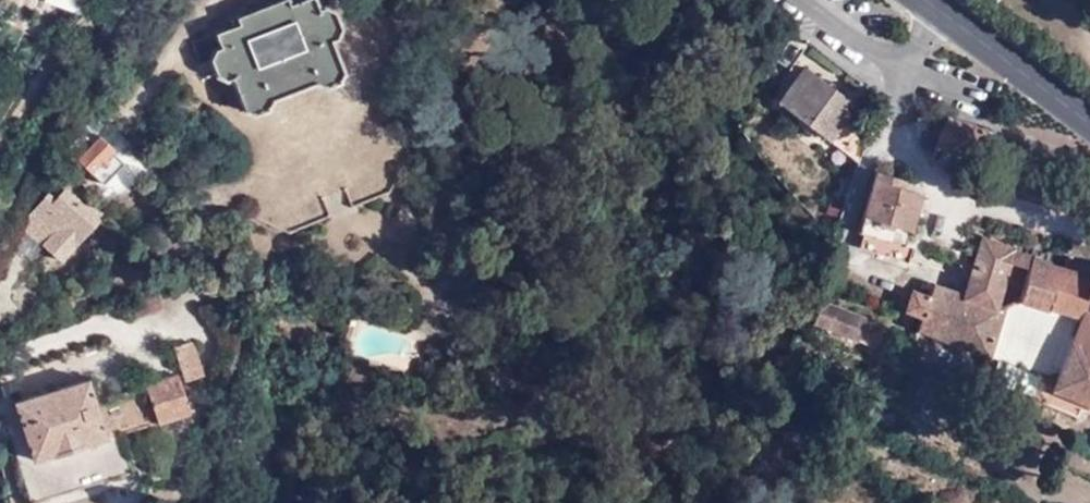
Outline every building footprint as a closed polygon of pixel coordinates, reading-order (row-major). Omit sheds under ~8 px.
[(218,39),(225,55),(221,57),(217,71),(225,89),(228,92),(234,94),(242,90),(256,121),(262,119),(265,122),(275,116),(275,113),(280,111),(278,107),(321,87),(324,92),(329,89),(334,92),(343,88),(345,81),(350,79),(337,49),(344,33),(335,15),(325,9),(319,11),(314,0),(303,0),(288,6),(286,0),(281,0),(239,19),(243,27),(218,39)] [(850,101),(803,67),(776,104),(858,161),(870,144),(842,124),(850,114),(843,110),(850,101)] [(980,147),(985,131),(950,120),(945,118),(935,147),(938,147),(932,164),(940,167),(963,174),(968,159),(979,163),(984,149),(980,147)] [(85,135),(67,152),(100,185),(117,170),(108,159),(115,152),(103,138),(94,145),(85,135)] [(895,188),(897,179),(877,173),(856,243),(909,259),(912,249),(904,247),(920,196),(895,188)] [(70,185),(66,190),(87,210),(92,204),(70,185)] [(87,210),(66,190),(57,199),(50,192),(39,202),(47,210),(40,216),(53,228),(40,242),(55,255),(93,215),(87,210)] [(1020,288),(1015,304),(1045,313),(1046,309),(1078,319),(1049,389),(1089,406),(1089,267),(1064,258),(1060,270),(1037,263),(1032,257),(1006,249),(1007,247),(980,238),(960,297),(932,287),(927,299),(911,292),(904,310),(919,316),(915,328),(985,357),(1000,308),(993,306),(1001,282),(1020,288)] [(854,341),(863,319),(833,306),(819,301),(814,313),(810,323),(854,341)] [(409,359),(409,333),(352,332),(352,358),(409,359)] [(194,345),(176,350),(187,383),(204,378),(194,345)] [(178,377),(119,395),(130,432),(188,415),(178,377)] [(14,405),(31,462),(15,466),(27,502),(39,502),(133,475),(119,435),(104,438),(87,383),(14,405)]
